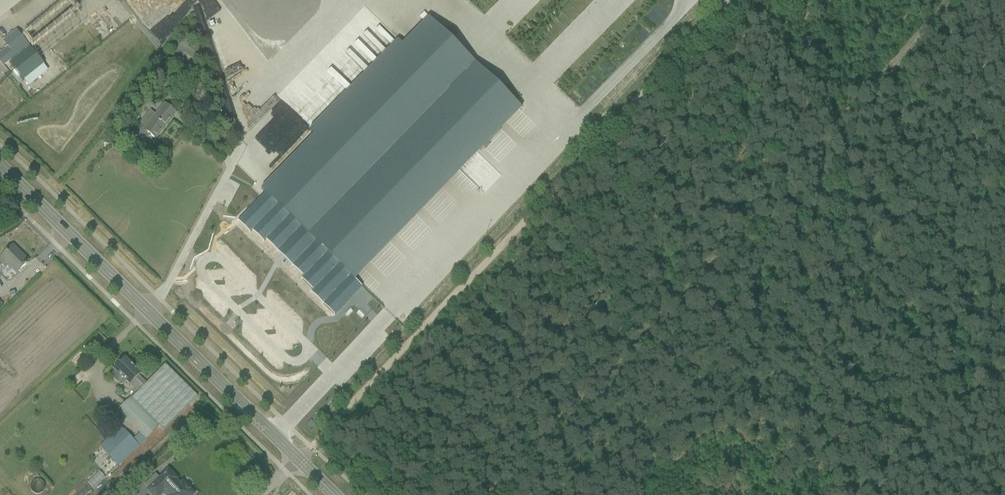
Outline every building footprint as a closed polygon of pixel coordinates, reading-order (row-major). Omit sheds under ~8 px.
[(231,59),(257,69),(257,29),(258,0),(255,0),(231,59)] [(274,193),(250,219),(262,230),(266,226),(289,248),(291,246),(318,271),(322,267),(334,278),(330,282),(342,293),(337,299),(349,310),(360,298),(355,293),(367,280),(373,285),(536,110),(441,21),(278,197),(274,193)] [(28,45),(16,30),(2,41),(7,47),(0,52),(0,62),(3,65),(6,62),(28,45)] [(197,64),(206,52),(185,36),(176,48),(177,48),(170,57),(178,63),(185,54),(197,64)] [(29,47),(9,63),(24,81),(44,65),(29,47)] [(156,140),(172,119),(177,113),(163,103),(155,114),(150,110),(137,126),(136,128),(136,130),(136,132),(137,133),(138,135),(139,136),(140,137),(142,138),(144,138),(146,138),(147,138),(149,137),(150,136),(156,140)] [(24,267),(26,265),(25,265),(27,263),(18,254),(19,252),(13,246),(6,253),(0,259),(0,261),(4,265),(6,263),(17,274),(24,267)] [(121,426),(100,446),(119,467),(159,427),(163,431),(190,404),(197,397),(165,365),(148,381),(146,384),(139,376),(141,374),(124,358),(118,365),(114,368),(116,369),(111,373),(111,376),(119,385),(122,385),(127,380),(130,384),(131,382),(139,390),(137,392),(132,397),(119,410),(111,418),(118,425),(120,427),(127,420),(141,433),(134,440),(121,426)] [(160,479),(155,473),(143,485),(153,494),(159,494),(164,490),(168,494),(192,494),(193,494),(182,484),(180,486),(174,480),(176,479),(168,471),(160,479)] [(41,481),(34,487),(41,494),(42,494),(48,489),(41,481)]
